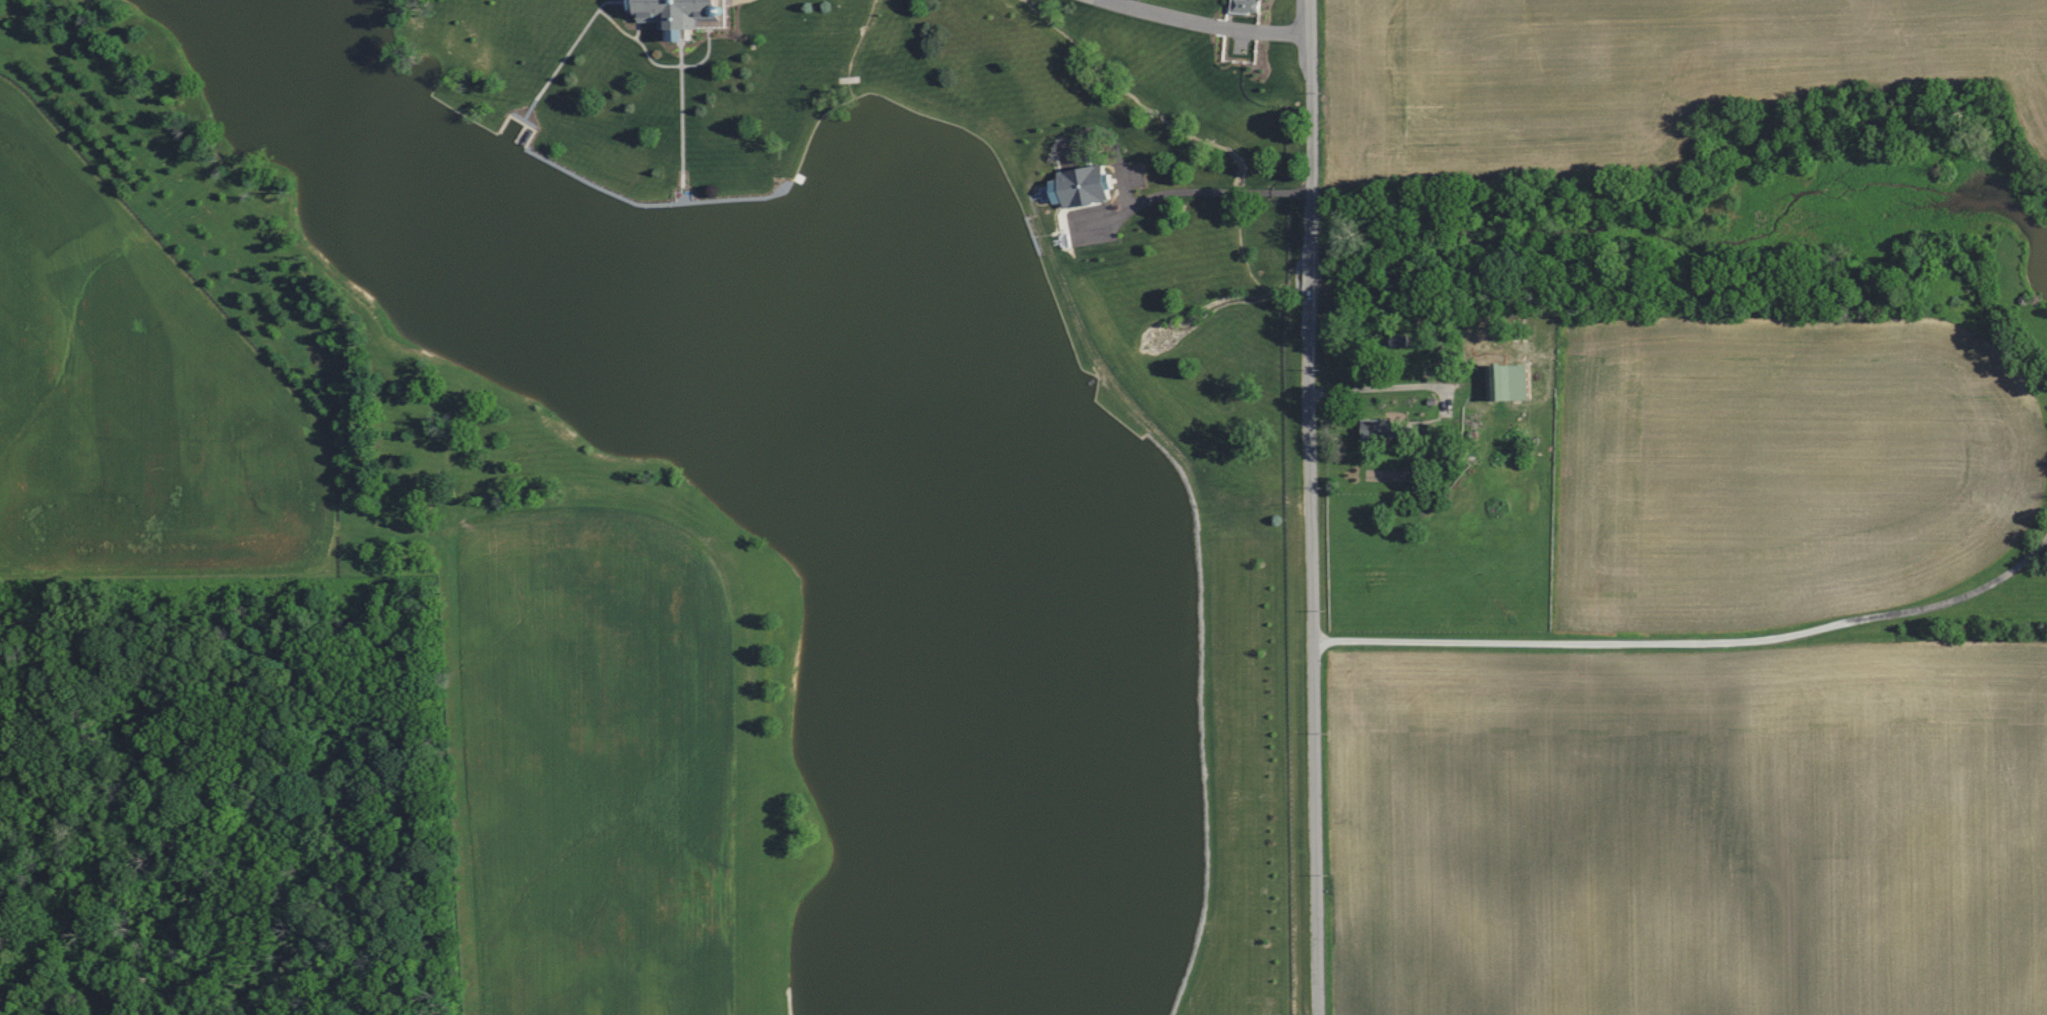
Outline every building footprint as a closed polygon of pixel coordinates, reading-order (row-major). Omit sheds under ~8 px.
[(665,22),(665,30),(686,31),(685,42),(701,43),(701,27),(729,28),(729,6),(733,6),(734,0),(642,0),(641,22),(665,22)] [(1228,10),(1256,11),(1256,0),(1229,0),(1228,10)] [(1042,179),(1046,202),(1058,200),(1058,206),(1102,199),(1096,163),(1052,169),(1054,178),(1042,179)] [(1524,362),(1484,363),(1486,399),(1525,398),(1524,362)] [(1357,419),(1358,438),(1387,437),(1387,418),(1357,419)]
